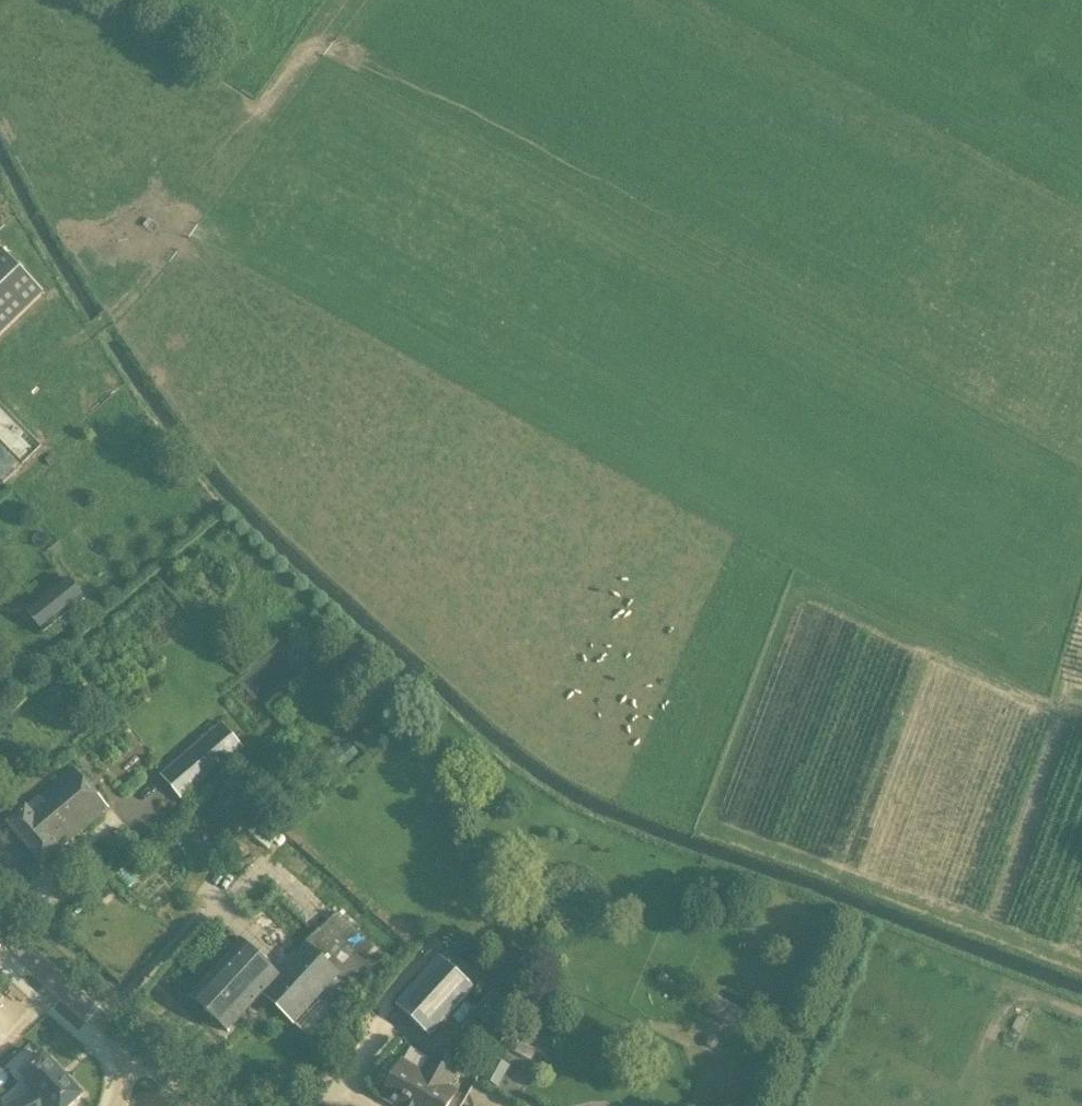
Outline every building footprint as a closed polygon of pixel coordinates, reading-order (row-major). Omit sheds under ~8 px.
[(44,294),(0,249),(0,337),(44,294)] [(69,579),(25,613),(41,634),(86,600),(69,579)] [(183,801),(198,789),(232,761),(245,749),(221,724),(161,775),(183,801)] [(6,823),(41,865),(108,809),(72,767),(6,823)] [(389,961),(338,912),(320,930),(317,933),(292,910),(274,894),(279,888),(266,876),(239,906),(253,920),(271,936),(293,956),(276,974),(241,941),(190,997),(228,1032),(261,995),(313,1043),(389,961)] [(440,957),(396,1006),(428,1036),(473,988),(440,957)] [(2,1096),(8,1105),(35,1105),(39,1103),(41,1105),(60,1105),(69,1101),(41,1052),(15,1067),(24,1084),(2,1096)] [(403,1060),(381,1098),(395,1105),(447,1105),(456,1090),(448,1086),(454,1074),(429,1060),(422,1071),(403,1060)]
